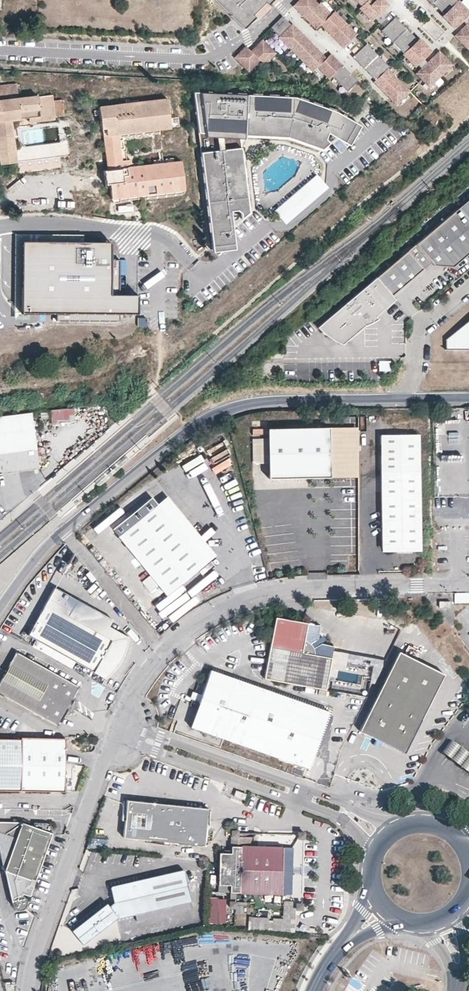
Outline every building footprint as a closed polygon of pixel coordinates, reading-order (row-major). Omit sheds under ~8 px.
[(243,29),(254,18),(252,15),(264,3),(267,5),(269,3),(272,0),(214,0),(243,29)] [(318,5),(313,0),(299,0),(292,7),(304,18),(318,5)] [(372,23),(389,6),(382,0),(369,0),(361,7),(359,10),(372,23)] [(458,3),(455,0),(437,0),(432,5),(444,16),(458,3)] [(468,18),(468,13),(458,2),(458,3),(444,16),(442,18),(455,31),(463,24),(468,18)] [(256,20),(269,7),(267,5),(264,3),(252,15),(254,18),(256,20)] [(319,3),(318,5),(304,18),(315,30),(320,26),(331,15),(330,13),(321,4),(319,3)] [(330,13),(322,3),(321,4),(330,13)] [(331,37),(345,24),(333,12),(331,15),(320,26),(331,37)] [(291,26),(282,17),(270,28),(279,37),(291,26)] [(381,32),(392,44),(406,30),(395,19),(381,32)] [(278,38),(289,50),(303,36),(292,24),(291,26),(279,37),(278,38)] [(342,49),(356,35),(345,24),(331,37),(342,49)] [(466,27),(455,38),(468,52),(468,29),(466,27)] [(392,44),(403,56),(417,42),(406,30),(392,44)] [(303,36),(289,50),(300,62),(315,48),(303,36)] [(275,55),(262,40),(250,52),(259,62),(264,66),(275,55)] [(432,54),(419,41),(417,42),(403,56),(416,70),(418,67),(424,61),(432,54)] [(351,58),(363,70),(376,56),(365,45),(351,58)] [(250,52),(245,47),(233,58),(247,73),(259,62),(250,52)] [(326,59),(315,48),(300,62),(312,73),(316,68),(326,59)] [(428,64),(427,65),(441,79),(453,68),(439,53),(428,64)] [(332,77),(342,67),(330,55),(326,59),(316,68),(328,80),(332,77)] [(363,70),(374,81),(386,70),(388,68),(376,56),(363,70)] [(418,67),(421,70),(427,65),(428,64),(424,61),(418,67)] [(421,70),(415,77),(429,91),(441,79),(427,65),(421,70)] [(357,82),(342,67),(332,77),(347,92),(357,82)] [(383,95),(397,81),(386,70),(374,81),(372,83),(383,95)] [(395,107),(409,93),(397,81),(383,95),(395,107)] [(1,164),(15,162),(17,171),(61,166),(60,157),(70,156),(68,142),(61,142),(24,147),(14,148),(11,120),(29,118),(40,117),(38,96),(38,95),(19,97),(17,83),(0,85),(0,155),(1,164)] [(355,123),(337,112),(296,99),(195,94),(205,187),(211,246),(232,230),(231,217),(231,216),(231,215),(237,214),(240,216),(241,222),(249,216),(240,137),(289,139),(322,150),(330,144),(326,139),(329,134),(337,138),(355,123)] [(52,95),(38,96),(40,117),(29,118),(30,123),(56,120),(52,95)] [(121,135),(133,133),(173,129),(171,115),(180,114),(179,104),(170,104),(170,100),(119,105),(118,96),(110,97),(110,95),(101,95),(104,130),(108,129),(109,136),(121,135)] [(367,100),(361,110),(365,112),(378,107),(367,100)] [(355,123),(337,138),(351,147),(362,127),(355,123)] [(330,144),(337,138),(329,134),(326,139),(330,144)] [(186,192),(183,162),(133,167),(133,160),(124,161),(121,135),(109,136),(106,137),(110,170),(106,170),(107,185),(111,185),(113,200),(186,192)] [(318,176),(276,211),(283,219),(291,213),(294,217),(320,195),(317,190),(324,184),(318,176)] [(459,208),(468,219),(468,199),(459,208)] [(459,208),(418,244),(431,262),(452,265),(468,251),(468,219),(459,208)] [(241,222),(240,216),(237,214),(231,215),(231,216),(231,217),(232,230),(241,222)] [(234,252),(232,230),(211,246),(212,254),(234,252)] [(30,315),(39,315),(40,260),(110,261),(110,244),(83,243),(84,236),(15,235),(14,322),(30,322),(30,315)] [(431,262),(418,244),(410,250),(423,267),(431,262)] [(423,267),(410,250),(379,277),(392,293),(423,267)] [(120,296),(120,261),(110,261),(40,260),(39,315),(56,315),(56,323),(120,324),(120,316),(139,316),(139,297),(120,296)] [(379,277),(318,326),(324,333),(332,339),(342,344),(365,325),(377,318),(375,315),(396,298),(392,293),(379,277)] [(146,319),(137,320),(138,328),(147,328),(146,319)] [(446,348),(468,348),(468,320),(446,339),(446,348)] [(379,360),(379,370),(389,370),(389,359),(379,360)] [(49,408),(50,422),(68,421),(68,408),(49,408)] [(7,416),(0,417),(0,473),(1,473),(39,468),(32,413),(7,416)] [(357,477),(356,428),(266,429),(267,479),(357,477)] [(105,432),(97,440),(99,443),(108,435),(105,432)] [(419,548),(417,436),(379,436),(381,549),(419,548)] [(95,441),(86,449),(87,453),(98,444),(95,441)] [(84,451),(75,458),(77,461),(87,453),(84,451)] [(120,467),(129,459),(127,456),(118,464),(120,467)] [(109,477),(118,469),(117,465),(106,474),(109,477)] [(99,486),(108,478),(106,475),(96,483),(99,486)] [(215,554),(167,495),(157,503),(206,562),(215,554)] [(167,594),(206,562),(157,503),(151,496),(112,527),(167,594)] [(96,617),(91,626),(70,614),(79,598),(57,586),(29,634),(38,638),(45,642),(96,671),(102,661),(112,666),(129,636),(96,617)] [(454,603),(468,603),(468,592),(454,592),(454,603)] [(277,618),(264,681),(327,691),(333,659),(315,656),(315,654),(315,652),(314,650),(314,649),(313,647),(312,645),(310,643),(308,643),(305,641),(309,624),(277,618)] [(41,650),(45,642),(38,638),(34,646),(41,650)] [(0,682),(0,693),(60,725),(66,714),(73,712),(76,705),(73,699),(80,686),(16,652),(6,671),(0,682)] [(444,677),(399,654),(359,733),(376,742),(382,745),(404,756),(444,677)] [(191,728),(308,770),(329,714),(211,672),(191,728)] [(20,739),(0,738),(0,791),(20,791),(21,764),(64,765),(64,738),(20,737),(20,739)] [(452,757),(459,762),(466,767),(468,770),(468,752),(468,751),(461,746),(455,741),(446,752),(452,757)] [(382,745),(376,742),(373,747),(379,750),(382,745)] [(64,791),(64,765),(21,764),(20,791),(64,791)] [(244,800),(246,794),(236,790),(234,796),(244,800)] [(203,844),(206,806),(126,799),(122,837),(195,843),(203,844)] [(14,843),(4,873),(8,887),(14,886),(16,895),(15,896),(13,898),(12,899),(11,901),(11,904),(12,906),(13,908),(15,910),(18,911),(20,911),(21,910),(23,909),(25,908),(26,905),(27,903),(27,901),(26,898),(24,897),(22,895),(22,894),(30,897),(31,896),(45,854),(52,834),(52,830),(52,828),(47,823),(37,822),(35,827),(31,825),(23,822),(14,822),(0,822),(0,833),(16,840),(14,843)] [(230,885),(230,891),(292,893),(292,868),(292,847),(250,846),(249,836),(232,836),(231,853),(219,853),(219,858),(219,884),(230,885)] [(180,868),(151,875),(112,885),(111,886),(110,887),(112,895),(113,901),(109,905),(107,902),(100,907),(102,910),(95,915),(93,913),(72,929),(83,943),(117,918),(118,918),(135,914),(136,920),(174,912),(174,911),(191,907),(190,901),(192,900),(185,870),(184,868),(182,868),(180,868)] [(209,897),(208,923),(225,923),(225,897),(209,897)] [(248,916),(247,929),(294,930),(294,909),(301,909),(302,901),(279,900),(278,917),(248,916)]
